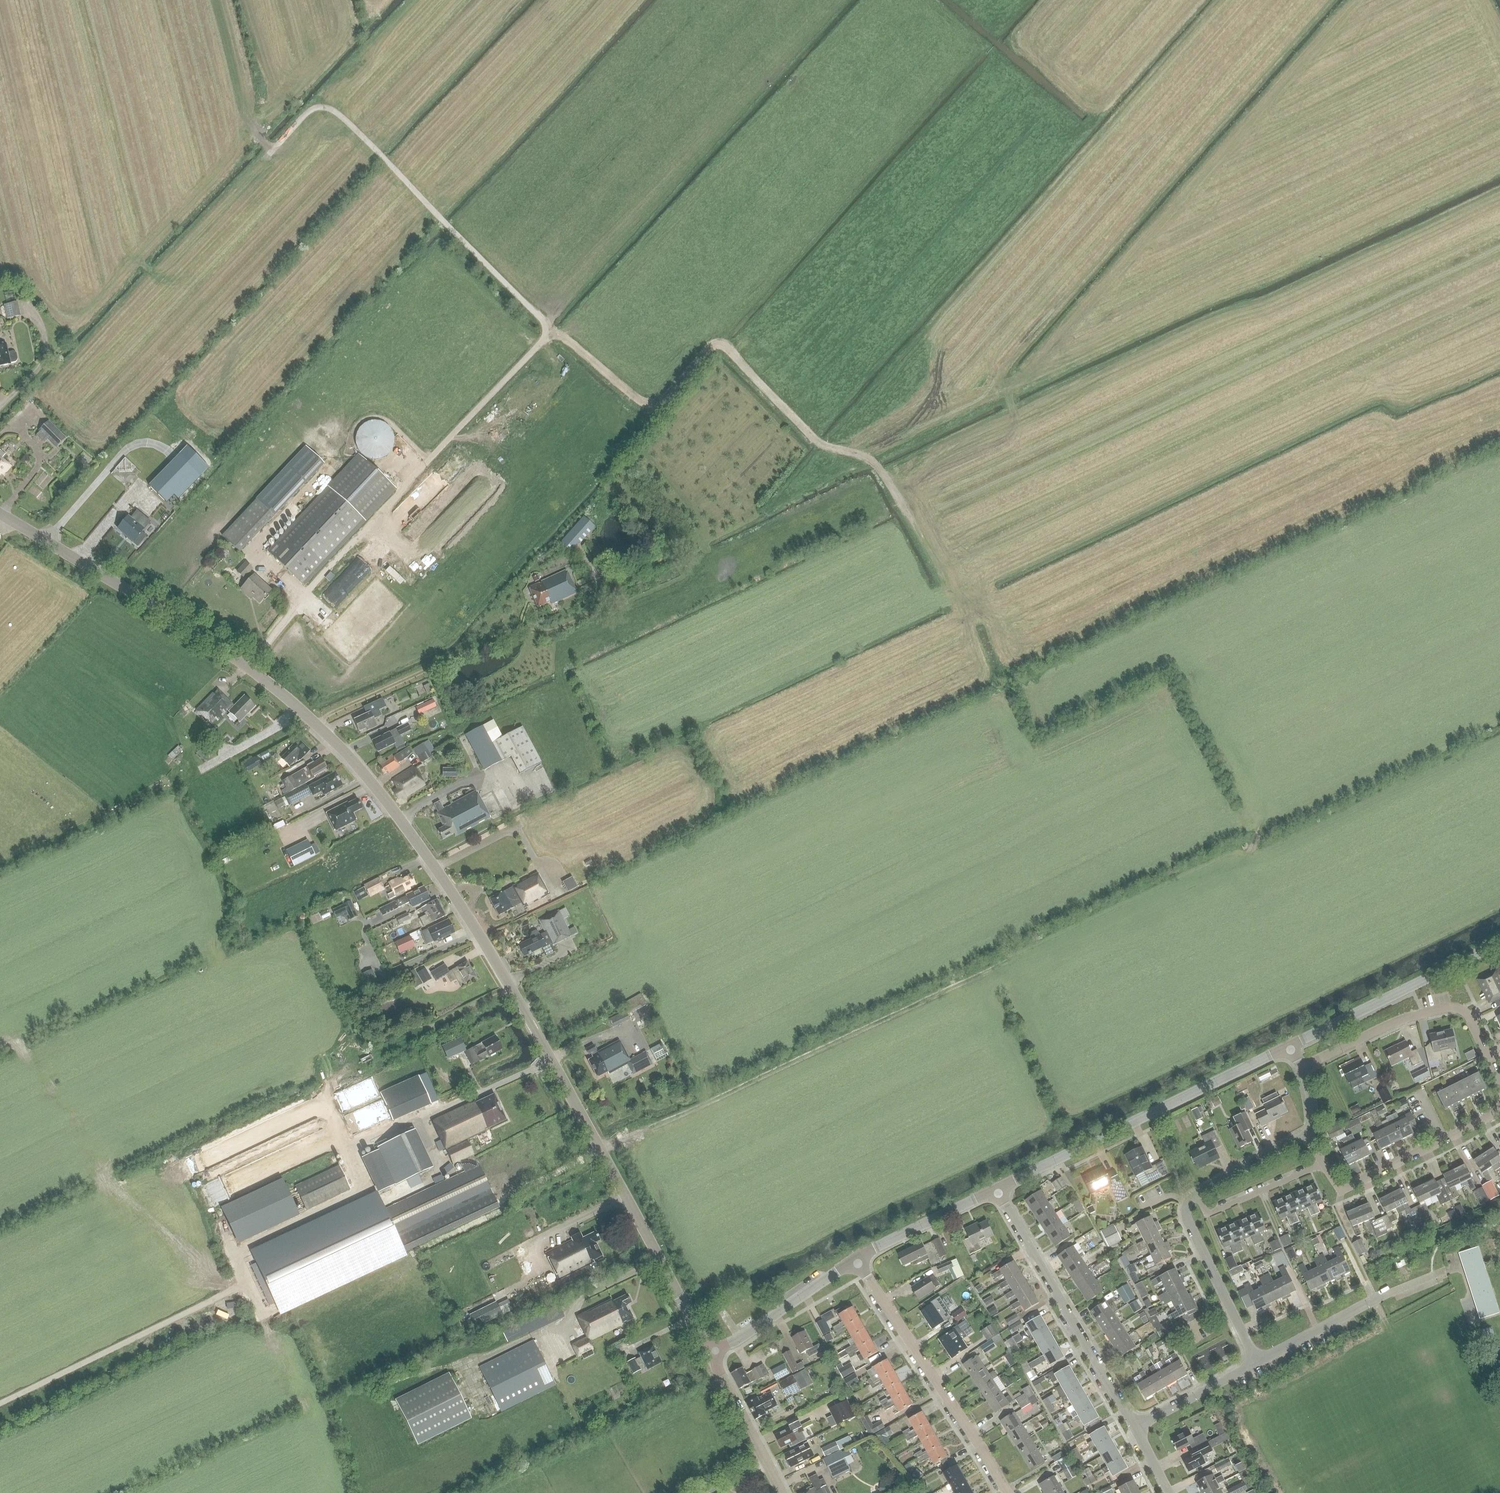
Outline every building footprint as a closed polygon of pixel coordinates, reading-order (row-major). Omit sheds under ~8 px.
[(20,301),(6,304),(10,319),(24,315),(20,301)] [(16,354),(15,353),(13,352),(8,353),(6,344),(0,346),(0,367),(10,365),(10,364),(15,362),(17,361),(17,359),(16,354)] [(390,427),(386,423),(381,421),(375,421),(369,421),(364,424),(360,428),(357,432),(356,438),(356,443),(358,449),(361,453),(365,457),(370,459),(376,460),(381,459),(386,456),(390,453),(393,448),(395,443),(395,437),(393,432),(390,427)] [(65,437),(50,422),(40,432),(54,447),(65,437)] [(256,500),(274,516),(324,464),(306,447),(256,500)] [(1,474),(3,476),(11,466),(2,459),(5,455),(0,451),(0,475),(1,474)] [(179,455),(149,486),(166,503),(174,495),(178,499),(201,476),(179,455)] [(304,584),(365,520),(365,521),(396,488),(359,455),(328,487),(329,487),(268,551),(304,584)] [(45,488),(55,477),(47,470),(37,480),(45,488)] [(122,481),(131,488),(138,480),(129,473),(122,481)] [(154,513),(160,518),(164,512),(158,508),(154,513)] [(138,547),(137,546),(145,538),(140,534),(150,522),(137,511),(130,519),(127,517),(118,528),(128,536),(126,539),(127,539),(138,548),(138,547)] [(595,527),(584,517),(578,524),(576,522),(559,541),(572,552),(575,549),(573,548),(578,542),(580,544),(595,527)] [(222,535),(240,552),(247,545),(229,528),(222,535)] [(598,565),(606,582),(616,577),(609,560),(598,565)] [(249,580),(241,589),(258,605),(271,591),(254,575),(249,571),(252,568),(246,563),(238,572),(244,577),(245,576),(249,580)] [(399,579),(410,588),(417,580),(407,570),(399,579)] [(566,571),(563,572),(528,588),(537,607),(550,602),(551,604),(576,593),(566,571)] [(333,591),(340,600),(349,593),(342,584),(333,591)] [(336,608),(334,601),(331,602),(330,599),(322,601),(325,611),(336,608)] [(232,704),(224,696),(218,690),(214,694),(212,693),(196,709),(212,726),(227,711),(226,710),(227,709),(230,712),(240,722),(254,707),(244,697),(235,707),(232,704)] [(381,715),(379,710),(386,707),(382,699),(364,707),(366,706),(369,713),(354,720),(354,719),(354,720),(359,731),(360,731),(359,731),(367,727),(368,730),(376,726),(373,719),(381,715)] [(433,700),(416,708),(419,714),(436,706),(433,700)] [(398,721),(400,727),(396,729),(389,733),(373,741),(378,752),(394,744),(392,739),(399,735),(403,733),(402,730),(418,723),(414,714),(398,721)] [(500,739),(492,743),(483,726),(465,735),(484,770),(510,757),(519,774),(541,763),(522,727),(500,739)] [(289,767),(296,760),(298,761),(309,751),(299,740),(288,751),(281,758),(289,767)] [(413,750),(419,759),(429,753),(423,743),(413,750)] [(182,744),(170,754),(174,760),(187,750),(182,744)] [(388,760),(379,767),(383,774),(387,771),(388,774),(400,767),(398,763),(406,758),(413,752),(409,747),(394,756),(392,755),(387,758),(388,760)] [(210,750),(206,750),(204,752),(203,756),(206,758),(209,758),(212,756),(212,752),(210,750)] [(268,751),(260,755),(263,761),(271,757),(268,751)] [(429,753),(419,759),(421,763),(431,757),(429,753)] [(258,757),(250,762),(254,768),(262,764),(258,757)] [(307,767),(298,772),(282,781),(289,792),(296,788),(296,789),(306,784),(314,778),(313,776),(327,768),(321,758),(320,759),(321,759),(314,763),(313,762),(306,765),(307,767)] [(398,789),(393,792),(398,799),(401,797),(403,799),(425,785),(413,767),(392,780),(398,789)] [(446,769),(446,777),(458,777),(457,769),(446,769)] [(341,785),(335,773),(307,788),(305,785),(306,784),(296,789),(284,795),(289,805),(312,793),(313,795),(322,790),(324,794),(341,785)] [(438,812),(436,813),(444,827),(437,830),(442,840),(454,834),(455,837),(490,818),(487,813),(476,791),(444,809),(440,801),(433,804),(438,812)] [(277,807),(278,810),(285,806),(281,798),(274,802),(275,803),(277,807)] [(326,813),(335,831),(356,820),(353,813),(362,809),(357,800),(348,804),(347,803),(326,813)] [(332,830),(327,821),(315,827),(319,836),(332,830)] [(314,855),(310,846),(307,840),(286,851),(294,866),(315,856),(314,855)] [(537,873),(512,886),(505,890),(490,899),(499,916),(521,903),(524,908),(549,894),(548,892),(537,873)] [(410,890),(409,887),(414,884),(410,875),(399,881),(398,878),(389,883),(393,892),(388,895),(390,899),(395,897),(396,897),(410,890)] [(572,877),(562,882),(568,892),(577,887),(572,877)] [(358,890),(363,899),(369,896),(370,896),(384,889),(378,879),(364,886),(365,886),(358,890)] [(427,893),(426,890),(424,890),(423,888),(407,896),(380,909),(383,915),(398,908),(410,902),(412,907),(429,899),(426,894),(427,893)] [(445,916),(437,900),(422,908),(426,916),(419,919),(424,927),(445,916)] [(351,901),(333,910),(335,916),(346,911),(350,920),(357,916),(351,901)] [(535,931),(532,933),(530,937),(531,939),(519,945),(524,956),(541,948),(546,957),(555,952),(552,946),(571,936),(559,911),(540,921),(545,933),(539,935),(538,932),(535,931)] [(399,924),(410,919),(407,913),(396,919),(399,924)] [(427,945),(454,933),(448,920),(421,932),(427,945)] [(414,945),(409,936),(395,942),(399,952),(414,945)] [(452,972),(450,973),(445,965),(431,973),(436,981),(447,975),(451,983),(457,979),(461,987),(467,983),(476,977),(467,962),(458,967),(457,967),(452,971),(452,972)] [(376,969),(365,973),(369,986),(380,983),(376,969)] [(418,974),(424,984),(431,979),(425,969),(418,974)] [(414,970),(407,974),(415,988),(422,984),(414,970)] [(1495,971),(1485,976),(1485,977),(1479,980),(1482,988),(1481,988),(1489,1004),(1499,998),(1499,981),(1495,971)] [(627,1015),(644,1004),(639,995),(621,1005),(625,1011),(627,1015)] [(617,1026),(629,1020),(625,1011),(613,1017),(617,1026)] [(1440,1051),(1456,1047),(1452,1030),(1430,1035),(1433,1046),(1425,1047),(1428,1062),(1442,1059),(1440,1051)] [(475,1046),(468,1050),(476,1064),(483,1060),(482,1058),(488,1055),(489,1057),(495,1053),(495,1052),(502,1048),(495,1037),(488,1041),(487,1040),(482,1043),(476,1047),(475,1046)] [(466,1051),(460,1038),(441,1046),(448,1060),(466,1051)] [(608,1074),(627,1064),(633,1074),(652,1064),(645,1051),(629,1060),(619,1040),(597,1052),(593,1045),(586,1049),(589,1054),(590,1053),(593,1058),(588,1060),(597,1077),(607,1072),(608,1074)] [(1393,1048),(1385,1052),(1392,1066),(1409,1058),(1413,1067),(1423,1062),(1417,1050),(1411,1053),(1405,1042),(1393,1048)] [(655,1059),(656,1061),(668,1055),(662,1043),(650,1049),(655,1059)] [(1360,1060),(1342,1069),(1349,1083),(1352,1089),(1364,1083),(1377,1077),(1371,1064),(1364,1067),(1360,1060)] [(1426,1068),(1419,1071),(1423,1080),(1430,1076),(1426,1068)] [(1478,1073),(1468,1078),(1480,1101),(1484,1099),(1480,1092),(1486,1089),(1478,1073)] [(424,1074),(386,1089),(398,1119),(436,1104),(424,1074)] [(1480,1101),(1468,1078),(1457,1083),(1465,1099),(1471,1096),(1475,1103),(1480,1101)] [(1460,1102),(1465,1099),(1457,1083),(1447,1088),(1459,1111),(1463,1109),(1460,1102)] [(1393,1100),(1387,1087),(1378,1092),(1384,1104),(1393,1100)] [(1454,1113),(1459,1111),(1447,1088),(1437,1093),(1445,1109),(1451,1106),(1454,1113)] [(1218,1096),(1210,1100),(1214,1107),(1222,1103),(1218,1096)] [(498,1102),(496,1099),(495,1098),(494,1097),(484,1101),(484,1100),(476,1103),(476,1101),(433,1121),(453,1165),(460,1162),(473,1156),(474,1155),(467,1140),(486,1131),(485,1129),(496,1124),(495,1123),(504,1119),(503,1117),(504,1115),(502,1112),(500,1111),(497,1104),(498,1102)] [(1248,1098),(1243,1100),(1248,1111),(1253,1108),(1248,1098)] [(1272,1121),(1271,1119),(1287,1112),(1280,1098),(1264,1106),(1266,1110),(1256,1115),(1261,1126),(1272,1121)] [(346,1114),(351,1131),(372,1125),(371,1124),(382,1121),(377,1105),(346,1114)] [(1383,1105),(1376,1109),(1378,1114),(1386,1111),(1383,1105)] [(1199,1120),(1206,1117),(1201,1106),(1194,1109),(1199,1120)] [(1391,1144),(1384,1129),(1375,1110),(1370,1113),(1375,1123),(1379,1132),(1373,1135),(1380,1150),(1391,1144)] [(1253,1128),(1245,1113),(1234,1119),(1238,1127),(1230,1130),(1239,1148),(1252,1142),(1247,1131),(1253,1128)] [(1400,1121),(1395,1113),(1390,1115),(1402,1139),(1413,1133),(1411,1129),(1417,1126),(1410,1113),(1404,1116),(1406,1118),(1400,1121)] [(1402,1139),(1390,1115),(1385,1118),(1390,1126),(1384,1129),(1391,1144),(1402,1139)] [(1352,1121),(1344,1125),(1346,1130),(1354,1127),(1352,1121)] [(1344,1133),(1340,1125),(1327,1131),(1330,1138),(1335,1136),(1335,1137),(1344,1133)] [(422,1129),(382,1144),(397,1184),(437,1169),(422,1129)] [(1214,1148),(1221,1145),(1221,1146),(1222,1146),(1214,1131),(1202,1137),(1206,1145),(1190,1152),(1196,1163),(1195,1163),(1196,1165),(1197,1165),(1198,1168),(1219,1158),(1214,1148)] [(1359,1161),(1370,1155),(1362,1140),(1356,1143),(1352,1135),(1347,1137),(1359,1161)] [(1348,1166),(1359,1161),(1347,1137),(1342,1140),(1346,1148),(1340,1151),(1348,1166)] [(1482,1153),(1491,1167),(1494,1171),(1499,1167),(1499,1168),(1499,1158),(1492,1146),(1482,1153)] [(1149,1182),(1167,1174),(1162,1162),(1150,1168),(1142,1149),(1127,1156),(1136,1175),(1136,1174),(1142,1186),(1149,1182)] [(1482,1153),(1472,1159),(1488,1182),(1492,1179),(1486,1171),(1491,1167),(1482,1153)] [(385,1210),(392,1225),(404,1252),(499,1207),(479,1166),(478,1166),(473,1156),(460,1162),(465,1172),(385,1210)] [(1463,1163),(1453,1169),(1460,1184),(1466,1181),(1471,1191),(1475,1188),(1463,1163)] [(339,1165),(295,1186),(306,1210),(350,1189),(339,1165)] [(1117,1202),(1127,1197),(1115,1171),(1107,1175),(1104,1167),(1083,1178),(1091,1194),(1109,1185),(1117,1202)] [(1454,1187),(1460,1184),(1453,1169),(1442,1174),(1445,1180),(1441,1182),(1450,1201),(1459,1196),(1454,1187)] [(1061,1177),(1053,1183),(1059,1191),(1067,1186),(1061,1177)] [(290,1178),(227,1204),(242,1241),(306,1216),(290,1178)] [(1433,1178),(1423,1183),(1430,1199),(1436,1196),(1441,1205),(1450,1201),(1441,1182),(1436,1184),(1433,1178)] [(1490,1200),(1499,1196),(1491,1181),(1482,1186),(1490,1200)] [(1424,1202),(1430,1199),(1423,1183),(1412,1189),(1420,1205),(1416,1207),(1423,1222),(1431,1218),(1428,1211),(1429,1211),(1424,1202)] [(1320,1213),(1316,1204),(1323,1202),(1315,1184),(1304,1189),(1316,1215),(1320,1213)] [(1489,1200),(1482,1187),(1473,1192),(1480,1205),(1489,1200)] [(1400,1188),(1389,1193),(1397,1208),(1399,1213),(1405,1210),(1407,1215),(1408,1215),(1414,1226),(1423,1222),(1416,1207),(1411,1210),(1400,1188)] [(1304,1189),(1294,1193),(1302,1211),(1307,1208),(1311,1217),(1316,1215),(1304,1189)] [(1025,1201),(1033,1212),(1048,1203),(1041,1191),(1025,1201)] [(1299,1222),(1296,1213),(1302,1211),(1294,1193),(1284,1198),(1295,1224),(1299,1222)] [(1389,1193),(1379,1198),(1387,1215),(1381,1218),(1387,1230),(1393,1227),(1391,1223),(1395,1221),(1391,1211),(1397,1208),(1389,1193)] [(405,1253),(404,1252),(392,1225),(385,1210),(384,1210),(377,1195),(252,1253),(279,1312),(405,1253)] [(1290,1226),(1295,1224),(1284,1198),(1273,1202),(1280,1220),(1286,1217),(1290,1226)] [(1079,1200),(1072,1204),(1078,1213),(1084,1209),(1079,1200)] [(1368,1202),(1357,1207),(1364,1223),(1370,1220),(1374,1230),(1378,1228),(1380,1233),(1387,1230),(1381,1218),(1375,1221),(1368,1202)] [(1040,1224),(1056,1214),(1048,1203),(1033,1212),(1040,1224)] [(1461,1204),(1454,1207),(1458,1217),(1465,1213),(1461,1204)] [(1093,1205),(1087,1207),(1090,1214),(1096,1211),(1093,1205)] [(1361,1235),(1357,1225),(1364,1223),(1357,1207),(1346,1211),(1357,1237),(1361,1235)] [(1458,1218),(1454,1210),(1447,1213),(1451,1221),(1458,1218)] [(1258,1213),(1249,1217),(1260,1243),(1264,1242),(1260,1233),(1266,1230),(1258,1213)] [(1063,1226),(1056,1214),(1040,1224),(1048,1236),(1063,1226)] [(1136,1224),(1126,1229),(1128,1233),(1138,1228),(1141,1234),(1159,1226),(1157,1221),(1154,1223),(1151,1217),(1137,1224),(1136,1224)] [(1249,1217),(1239,1221),(1246,1239),(1251,1237),(1255,1245),(1260,1243),(1249,1217)] [(1239,1242),(1246,1239),(1239,1221),(1228,1226),(1239,1252),(1243,1251),(1239,1242)] [(966,1230),(970,1238),(963,1241),(970,1255),(982,1249),(978,1242),(993,1235),(987,1222),(975,1227),(975,1225),(966,1230)] [(1048,1236),(1055,1246),(1070,1237),(1063,1226),(1048,1236)] [(1108,1246),(1121,1240),(1114,1226),(1101,1232),(1108,1246)] [(1134,1245),(1136,1250),(1161,1238),(1158,1232),(1162,1230),(1159,1226),(1141,1234),(1144,1241),(1134,1245)] [(1234,1255),(1239,1252),(1228,1226),(1216,1231),(1224,1248),(1230,1246),(1234,1255)] [(1346,1237),(1341,1226),(1333,1230),(1339,1241),(1346,1237)] [(1305,1229),(1299,1232),(1301,1237),(1307,1235),(1305,1229)] [(546,1254),(559,1281),(594,1262),(594,1260),(602,1256),(595,1243),(600,1241),(595,1232),(583,1238),(581,1235),(572,1239),(573,1240),(546,1254)] [(1285,1247),(1292,1244),(1288,1235),(1281,1238),(1285,1247)] [(941,1258),(947,1255),(939,1238),(933,1241),(941,1258)] [(1148,1249),(1151,1255),(1169,1246),(1167,1242),(1164,1244),(1161,1238),(1136,1250),(1138,1254),(1148,1249)] [(1402,1245),(1398,1238),(1392,1241),(1396,1248),(1402,1245)] [(1272,1242),(1275,1250),(1284,1247),(1281,1239),(1272,1242)] [(1359,1256),(1367,1252),(1361,1240),(1353,1243),(1359,1256)] [(904,1266),(914,1261),(916,1265),(929,1259),(922,1244),(899,1255),(904,1266)] [(1081,1258),(1073,1246),(1058,1256),(1065,1268),(1081,1258)] [(1171,1258),(1168,1252),(1172,1251),(1169,1246),(1151,1255),(1154,1261),(1144,1266),(1146,1270),(1149,1269),(1151,1273),(1159,1270),(1157,1265),(1165,1261),(1171,1258)] [(1338,1258),(1333,1261),(1341,1279),(1345,1277),(1344,1274),(1350,1272),(1338,1247),(1334,1250),(1338,1258)] [(1499,1313),(1477,1247),(1460,1253),(1481,1319),(1499,1313)] [(1323,1255),(1318,1257),(1330,1281),(1336,1278),(1337,1281),(1341,1279),(1333,1261),(1327,1263),(1323,1255)] [(1081,1259),(1081,1258),(1065,1268),(1073,1279),(1088,1269),(1085,1264),(1090,1261),(1086,1256),(1081,1259)] [(1233,1257),(1225,1260),(1229,1270),(1237,1267),(1233,1257)] [(1324,1284),(1330,1281),(1318,1257),(1314,1259),(1318,1268),(1313,1270),(1322,1288),(1326,1286),(1324,1284)] [(597,1262),(599,1267),(606,1263),(604,1259),(597,1262)] [(1103,1260),(1094,1265),(1098,1271),(1106,1266),(1103,1260)] [(937,1268),(940,1273),(954,1267),(951,1261),(937,1268)] [(1165,1261),(1157,1265),(1159,1270),(1167,1266),(1165,1261)] [(1261,1261),(1254,1264),(1257,1270),(1264,1266),(1261,1261)] [(269,1305),(275,1302),(256,1262),(250,1265),(269,1305)] [(1003,1274),(1007,1280),(1021,1273),(1014,1262),(1000,1270),(993,1275),(995,1279),(1003,1274)] [(1310,1291),(1316,1288),(1318,1290),(1322,1288),(1313,1270),(1308,1273),(1303,1264),(1299,1266),(1310,1291)] [(1291,1296),(1290,1294),(1296,1291),(1284,1267),(1279,1269),(1284,1278),(1278,1280),(1287,1298),(1291,1296)] [(1235,1268),(1230,1270),(1232,1276),(1238,1274),(1235,1268)] [(1073,1279),(1081,1291),(1096,1281),(1088,1269),(1073,1279)] [(546,1287),(558,1281),(552,1270),(540,1276),(546,1287)] [(1162,1282),(1165,1287),(1183,1278),(1181,1274),(1178,1276),(1175,1270),(1151,1281),(1153,1286),(1162,1282)] [(1007,1280),(999,1285),(1001,1289),(1009,1285),(1013,1291),(1027,1283),(1021,1273),(1007,1280)] [(1269,1274),(1264,1276),(1276,1301),(1282,1298),(1283,1300),(1287,1298),(1278,1280),(1273,1283),(1269,1274)] [(928,1278),(913,1288),(919,1299),(940,1286),(934,1276),(929,1279),(928,1278)] [(1276,1301),(1264,1276),(1260,1279),(1264,1287),(1259,1290),(1268,1308),(1272,1306),(1270,1303),(1276,1301)] [(1159,1297),(1161,1301),(1185,1289),(1182,1284),(1185,1282),(1183,1278),(1165,1287),(1167,1292),(1159,1297)] [(1088,1302),(1103,1292),(1096,1281),(1081,1291),(1088,1302)] [(1144,1281),(1138,1284),(1141,1290),(1147,1287),(1144,1281)] [(1033,1293),(1027,1283),(1013,1291),(1005,1295),(1008,1300),(1015,1295),(1019,1301),(1033,1293)] [(1127,1284),(1119,1289),(1127,1303),(1135,1298),(1127,1284)] [(1259,1290),(1254,1292),(1249,1284),(1245,1286),(1246,1289),(1239,1293),(1247,1309),(1254,1305),(1256,1310),(1262,1307),(1264,1310),(1268,1308),(1259,1290)] [(976,1287),(975,1288),(979,1293),(983,1290),(980,1285),(976,1287)] [(1172,1302),(1174,1307),(1192,1298),(1191,1294),(1188,1295),(1185,1289),(1161,1301),(1163,1306),(1172,1302)] [(1039,1303),(1033,1293),(1019,1301),(1011,1306),(1014,1310),(1021,1305),(1025,1312),(1039,1303)] [(612,1299),(577,1317),(587,1338),(572,1345),(578,1357),(593,1349),(590,1344),(593,1343),(591,1340),(633,1319),(627,1305),(631,1303),(627,1295),(613,1302),(612,1299)] [(983,1301),(987,1306),(995,1301),(991,1296),(983,1301)] [(1114,1302),(1111,1298),(1091,1312),(1099,1324),(1113,1313),(1108,1306),(1114,1302)] [(1199,1311),(1192,1298),(1174,1307),(1177,1312),(1168,1316),(1171,1321),(1187,1313),(1189,1316),(1199,1311)] [(1148,1299),(1143,1301),(1147,1308),(1151,1306),(1148,1299)] [(478,1326),(507,1315),(501,1301),(473,1312),(478,1326)] [(934,1329),(945,1322),(940,1316),(949,1310),(943,1301),(935,1306),(933,1303),(922,1311),(934,1329)] [(844,1321),(839,1324),(840,1324),(842,1329),(846,1326),(859,1319),(853,1308),(846,1311),(843,1307),(835,1311),(838,1317),(840,1315),(844,1321)] [(967,1315),(962,1308),(952,1315),(957,1322),(967,1315)] [(1106,1335),(1121,1325),(1113,1313),(1099,1324),(1106,1335)] [(1006,1321),(1009,1326),(1020,1320),(1016,1314),(1006,1321)] [(1026,1332),(1028,1337),(1046,1327),(1041,1316),(1026,1325),(1029,1330),(1026,1332)] [(846,1326),(848,1328),(852,1337),(865,1330),(859,1319),(846,1326)] [(817,1323),(823,1335),(830,1332),(823,1320),(817,1323)] [(953,1329),(954,1330),(940,1339),(953,1358),(967,1349),(961,1340),(973,1332),(965,1321),(953,1329)] [(1023,1327),(1020,1321),(1008,1328),(1012,1334),(1023,1327)] [(1173,1331),(1168,1321),(1155,1328),(1160,1337),(1173,1331)] [(1000,1334),(993,1324),(981,1331),(987,1342),(1000,1334)] [(1129,1336),(1121,1325),(1106,1335),(1114,1346),(1129,1336)] [(1035,1340),(1038,1345),(1052,1337),(1046,1327),(1028,1337),(1029,1337),(1028,1338),(1031,1342),(1035,1340)] [(865,1330),(852,1337),(856,1344),(852,1346),(854,1350),(859,1348),(871,1341),(865,1330)] [(809,1357),(823,1350),(820,1344),(813,1347),(805,1331),(792,1337),(801,1354),(806,1351),(809,1357)] [(833,1332),(826,1335),(829,1342),(836,1339),(833,1332)] [(1121,1357),(1136,1347),(1129,1336),(1114,1346),(1121,1357)] [(1170,1336),(1156,1345),(1158,1349),(1165,1344),(1170,1353),(1178,1348),(1170,1336)] [(1008,1340),(1011,1347),(1016,1344),(1013,1337),(1008,1340)] [(1044,1355),(1058,1347),(1052,1337),(1038,1345),(1044,1355)] [(991,1340),(980,1347),(985,1354),(996,1347),(991,1340)] [(501,1412),(555,1385),(533,1341),(479,1367),(501,1412)] [(859,1348),(862,1354),(858,1357),(861,1362),(878,1352),(871,1341),(859,1348)] [(1020,1351),(1016,1344),(1011,1347),(1015,1353),(1020,1351)] [(653,1346),(639,1353),(641,1357),(636,1360),(635,1358),(627,1362),(633,1374),(641,1370),(639,1366),(644,1363),(647,1369),(660,1362),(659,1360),(660,1359),(659,1357),(657,1356),(653,1346)] [(848,1354),(854,1350),(852,1346),(846,1350),(838,1354),(841,1358),(848,1354)] [(1064,1357),(1058,1347),(1044,1355),(1040,1358),(1043,1363),(1047,1361),(1050,1366),(1064,1357)] [(1152,1347),(1145,1351),(1150,1358),(1154,1356),(1152,1354),(1155,1352),(1152,1347)] [(835,1348),(833,1349),(828,1352),(834,1363),(841,1359),(835,1348)] [(793,1373),(804,1368),(801,1363),(798,1365),(790,1351),(784,1354),(793,1373)] [(824,1351),(818,1354),(821,1360),(828,1357),(824,1351)] [(1007,1361),(1013,1358),(1011,1356),(1010,1353),(1004,1356),(1007,1361)] [(1175,1353),(1170,1356),(1175,1364),(1169,1367),(1176,1381),(1188,1375),(1179,1361),(1175,1353)] [(985,1369),(977,1356),(964,1365),(972,1378),(985,1369)] [(1019,1360),(1023,1367),(1028,1364),(1024,1357),(1019,1360)] [(1160,1362),(1164,1370),(1158,1373),(1166,1387),(1176,1381),(1169,1367),(1164,1359),(1160,1362)] [(888,1360),(867,1371),(871,1378),(874,1377),(876,1381),(881,1378),(894,1371),(888,1360)] [(851,1362),(838,1370),(843,1378),(855,1370),(851,1362)] [(772,1371),(777,1381),(789,1374),(784,1364),(772,1371)] [(1028,1364),(1023,1367),(1027,1374),(1032,1371),(1028,1364)] [(1154,1365),(1150,1368),(1154,1376),(1148,1379),(1156,1393),(1166,1387),(1158,1373),(1154,1365)] [(752,1371),(746,1374),(743,1367),(731,1373),(740,1389),(757,1380),(764,1377),(759,1367),(752,1371)] [(1006,1372),(1011,1384),(1016,1382),(1014,1378),(1021,1375),(1017,1367),(1006,1372)] [(1056,1370),(1048,1375),(1053,1383),(1058,1380),(1061,1385),(1075,1377),(1069,1367),(1058,1373),(1056,1370)] [(989,1374),(985,1369),(972,1378),(980,1389),(993,1380),(997,1377),(994,1371),(989,1374)] [(802,1390),(813,1384),(805,1370),(794,1376),(794,1375),(779,1384),(786,1399),(802,1390)] [(876,1381),(879,1386),(879,1387),(884,1384),(887,1389),(900,1382),(894,1371),(881,1378),(876,1381)] [(1146,1399),(1156,1393),(1148,1379),(1144,1371),(1139,1374),(1144,1382),(1137,1385),(1146,1399)] [(418,1446),(471,1419),(448,1373),(395,1400),(418,1446)] [(849,1388),(855,1385),(854,1384),(859,1381),(855,1373),(844,1380),(849,1388)] [(1056,1388),(1061,1398),(1081,1387),(1075,1377),(1061,1385),(1056,1388)] [(1001,1392),(993,1380),(980,1389),(987,1401),(1001,1392)] [(888,1391),(884,1393),(886,1397),(890,1395),(893,1400),(894,1401),(906,1393),(900,1382),(887,1389),(888,1391)] [(1043,1390),(1039,1384),(1034,1387),(1038,1393),(1043,1390)] [(1013,1395),(1016,1399),(1019,1404),(1028,1399),(1034,1395),(1029,1386),(1022,1390),(1025,1394),(1020,1397),(1017,1392),(1013,1395)] [(1070,1401),(1072,1405),(1087,1397),(1081,1387),(1061,1398),(1064,1404),(1070,1401)] [(765,1412),(778,1406),(771,1392),(758,1399),(758,1398),(747,1404),(755,1420),(766,1414),(765,1412)] [(987,1401),(996,1413),(1013,1401),(1009,1395),(1005,1398),(1001,1392),(987,1401)] [(896,1405),(900,1412),(912,1405),(906,1393),(894,1401),(893,1400),(889,1403),(892,1407),(896,1405)] [(1074,1418),(1078,1416),(1093,1408),(1087,1397),(1072,1405),(1075,1410),(1070,1413),(1073,1418),(1074,1418)] [(1046,1407),(1051,1404),(1048,1398),(1043,1401),(1046,1407)] [(1019,1404),(1022,1409),(1030,1403),(1028,1399),(1019,1404)] [(854,1416),(847,1401),(830,1410),(837,1425),(854,1416)] [(1055,1411),(1051,1404),(1046,1407),(1050,1414),(1055,1411)] [(1093,1408),(1078,1416),(1074,1418),(1077,1423),(1081,1421),(1084,1426),(1089,1423),(1098,1418),(1099,1418),(1093,1408)] [(929,1424),(922,1413),(910,1420),(916,1431),(929,1424)] [(1022,1425),(1014,1413),(1001,1421),(1008,1434),(1022,1425)] [(870,1436),(885,1427),(881,1420),(873,1425),(868,1415),(861,1419),(870,1436)] [(1054,1420),(1058,1427),(1063,1424),(1059,1417),(1054,1420)] [(791,1428),(782,1432),(783,1433),(776,1436),(781,1447),(788,1444),(791,1448),(807,1440),(803,1432),(804,1431),(797,1418),(788,1422),(791,1428)] [(1040,1424),(1043,1429),(1049,1425),(1046,1420),(1040,1424)] [(922,1442),(935,1435),(929,1424),(916,1431),(912,1433),(914,1438),(919,1435),(922,1442)] [(1067,1431),(1063,1424),(1058,1427),(1062,1434),(1067,1431)] [(1008,1434),(1016,1446),(1030,1437),(1022,1425),(1008,1434)] [(876,1435),(880,1442),(893,1434),(889,1427),(876,1435)] [(1090,1436),(1096,1446),(1110,1438),(1104,1427),(1090,1436)] [(1190,1444),(1193,1449),(1208,1442),(1204,1433),(1193,1439),(1188,1430),(1172,1439),(1178,1450),(1190,1444)] [(1221,1435),(1220,1436),(1223,1442),(1224,1441),(1229,1439),(1226,1432),(1221,1435)] [(849,1435),(844,1438),(847,1445),(853,1442),(849,1435)] [(941,1446),(935,1435),(922,1442),(923,1443),(928,1453),(941,1446)] [(1037,1450),(1030,1437),(1016,1446),(1024,1458),(1037,1450)] [(1101,1456),(1116,1448),(1110,1438),(1096,1446),(1091,1449),(1093,1453),(1098,1451),(1101,1456)] [(821,1449),(825,1456),(839,1449),(836,1442),(821,1449)] [(1213,1451),(1208,1442),(1193,1449),(1189,1451),(1192,1457),(1183,1461),(1189,1472),(1205,1463),(1209,1461),(1205,1455),(1213,1451)] [(794,1451),(785,1455),(788,1460),(787,1462),(789,1465),(790,1465),(791,1466),(798,1463),(798,1464),(806,1460),(814,1456),(811,1450),(807,1443),(794,1450),(794,1451)] [(926,1460),(931,1457),(935,1464),(947,1457),(941,1446),(928,1453),(924,1455),(926,1460)] [(1072,1450),(1076,1457),(1081,1454),(1077,1448),(1072,1450)] [(1121,1458),(1116,1448),(1101,1456),(1107,1466),(1121,1458)] [(824,1459),(833,1479),(851,1470),(848,1465),(854,1462),(848,1449),(842,1452),(841,1451),(824,1459)] [(1024,1458),(1031,1470),(1045,1462),(1037,1450),(1024,1458)] [(1064,1457),(1061,1452),(1052,1458),(1055,1462),(1064,1457)] [(1084,1461),(1081,1454),(1076,1457),(1079,1464),(1084,1461)] [(1066,1456),(1057,1461),(1063,1471),(1072,1466),(1066,1456)] [(1127,1469),(1121,1458),(1107,1466),(1102,1469),(1105,1474),(1110,1471),(1113,1477),(1127,1469)] [(1217,1472),(1232,1465),(1229,1458),(1214,1466),(1217,1472)] [(943,1473),(949,1484),(964,1476),(958,1465),(943,1473)] [(1083,1471),(1087,1478),(1092,1475),(1088,1468),(1083,1471)] [(917,1469),(912,1475),(918,1481),(923,1475),(917,1469)] [(1197,1483),(1202,1492),(1218,1484),(1225,1481),(1222,1475),(1215,1479),(1212,1474),(1197,1483)] [(1091,1484),(1096,1481),(1092,1475),(1087,1478),(1091,1484)] [(949,1484),(954,1492),(960,1492),(970,1487),(964,1476),(949,1484)] [(1061,1488),(1063,1487),(1060,1482),(1058,1483),(1054,1476),(1039,1485),(1044,1492),(1053,1492),(1061,1488)] [(1121,1492),(1138,1492),(1140,1492),(1134,1481),(1119,1488),(1121,1492)] [(1244,1482),(1228,1491),(1229,1492),(1240,1492),(1247,1489),(1244,1482)] [(1218,1485),(1218,1484),(1202,1492),(1222,1492),(1218,1485)]
